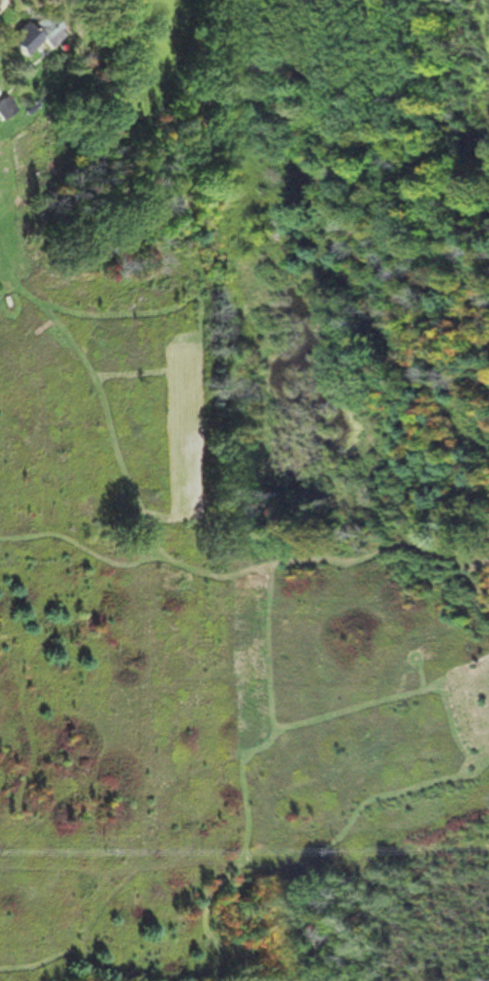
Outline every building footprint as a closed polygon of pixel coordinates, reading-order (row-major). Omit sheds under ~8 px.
[(21,34),(28,42),(38,33),(31,25),(21,34)]
